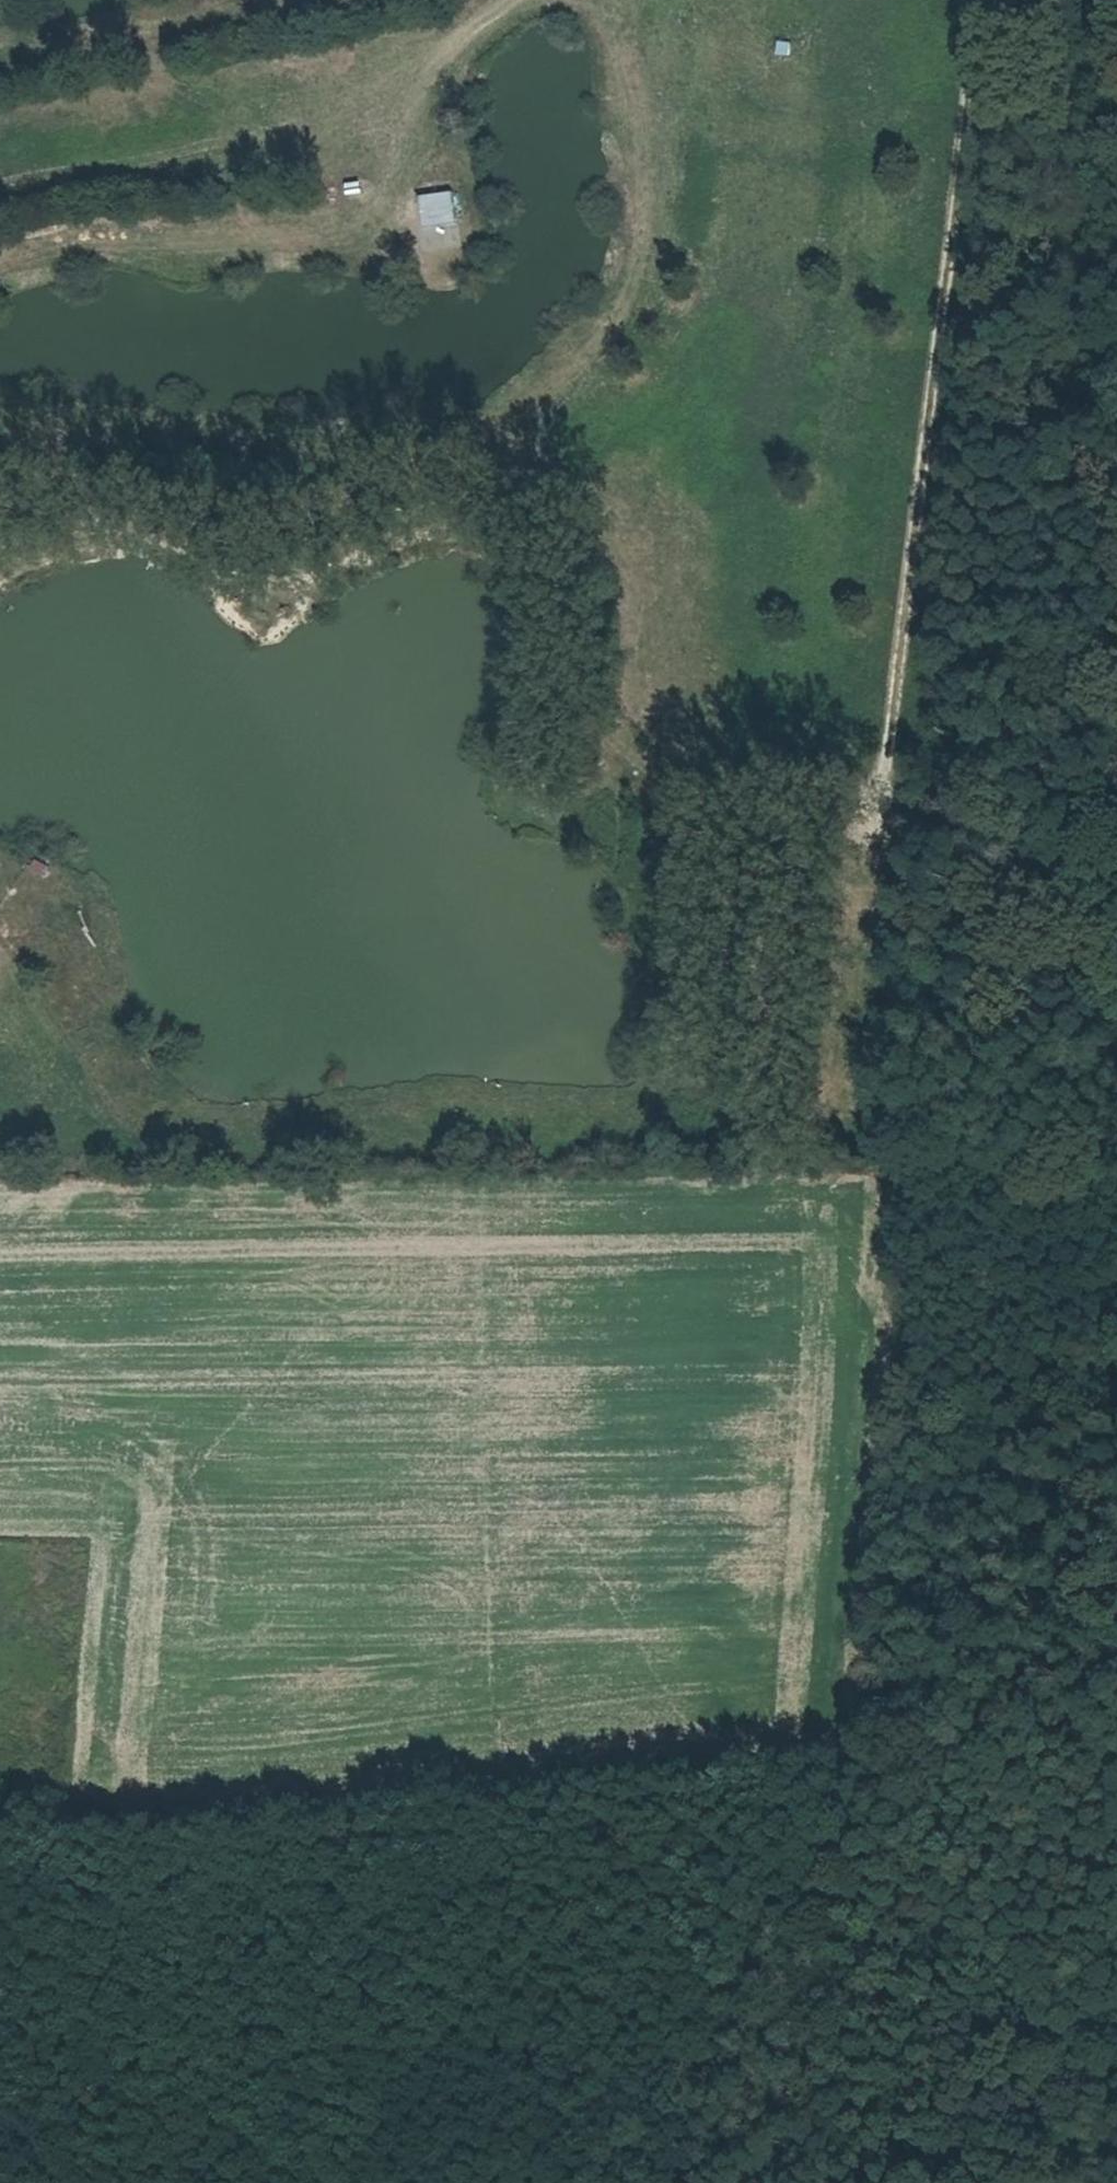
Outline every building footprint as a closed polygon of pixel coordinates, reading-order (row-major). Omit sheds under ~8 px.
[(459,192),(422,196),(429,251),(466,246),(459,192)]
